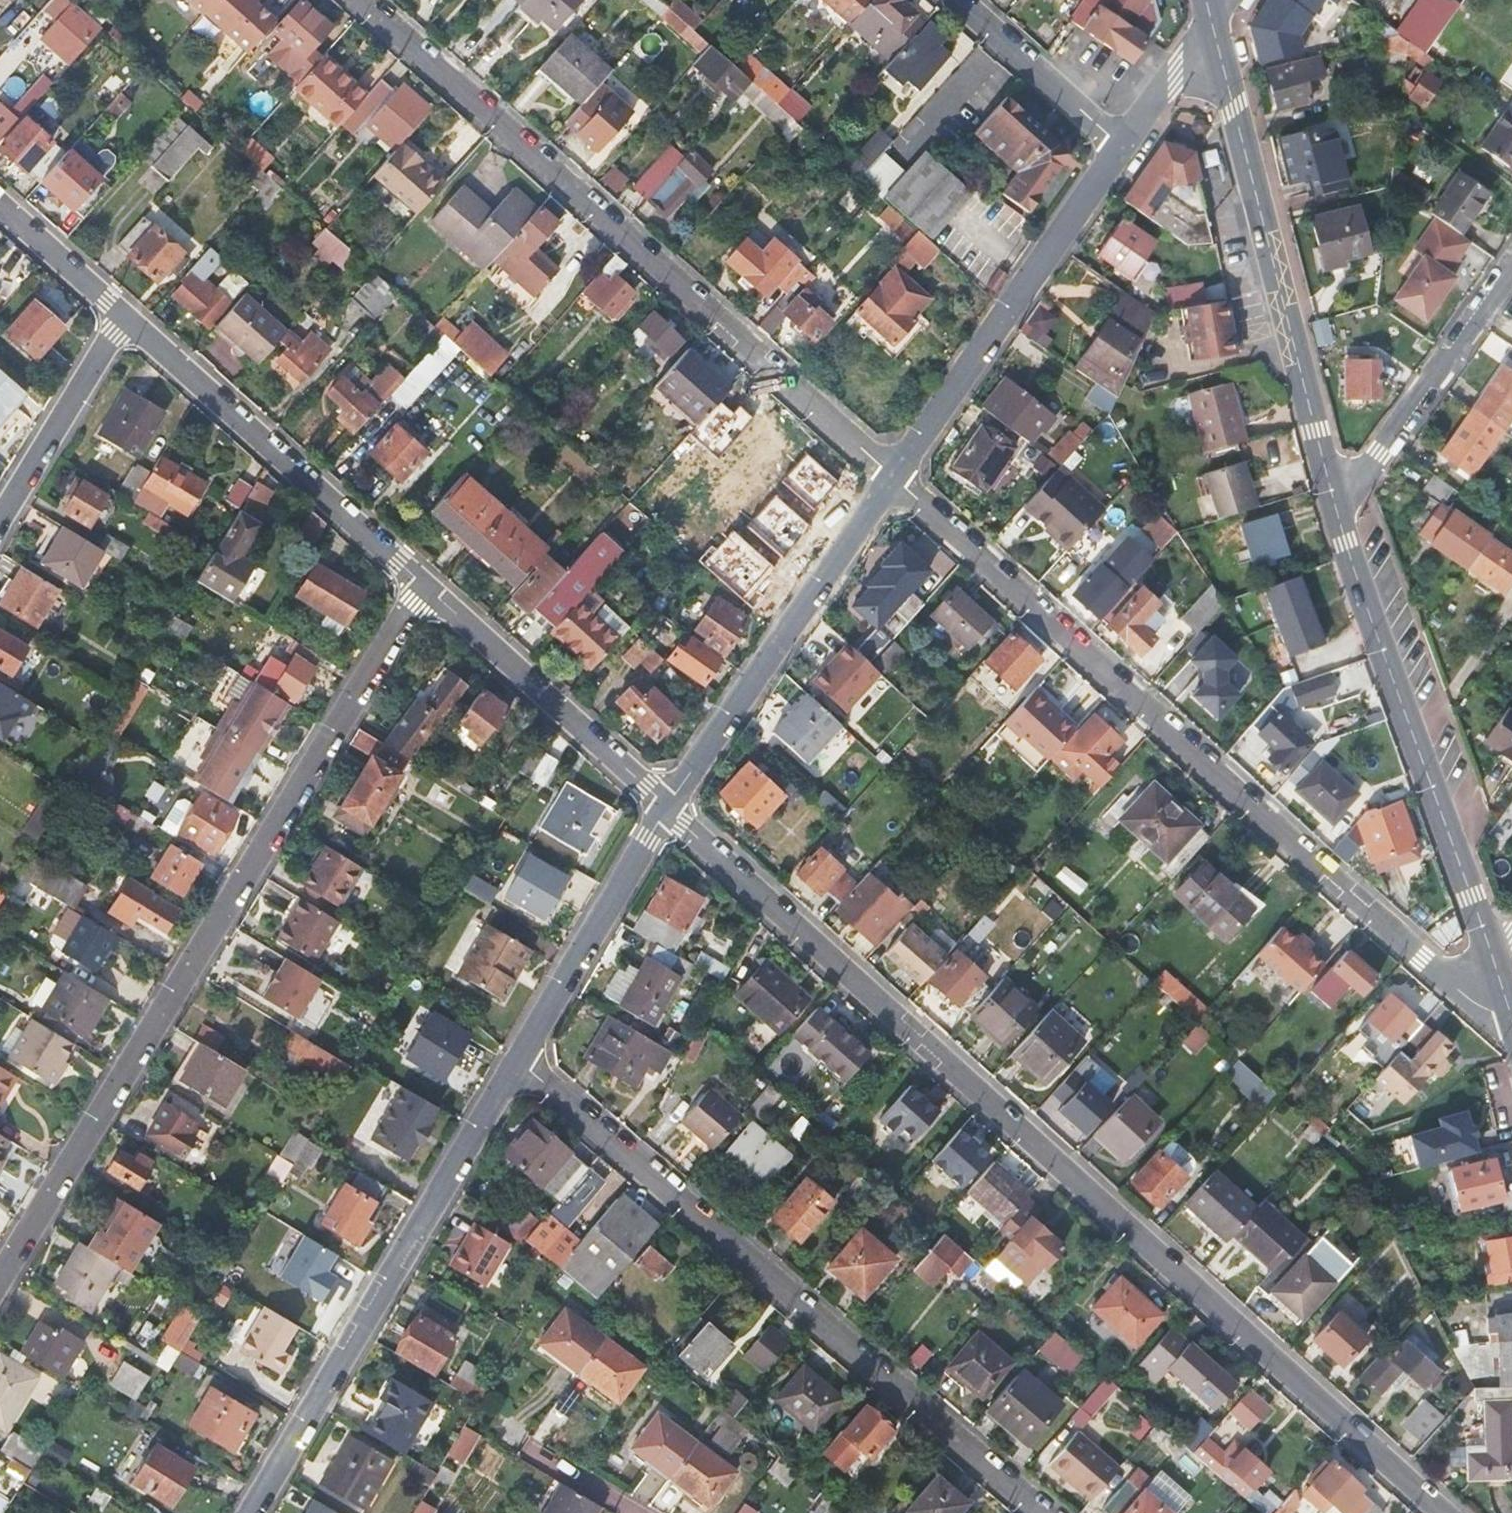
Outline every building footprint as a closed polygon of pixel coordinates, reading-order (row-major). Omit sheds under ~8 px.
[(67,0),(47,0),(42,7),(69,31),(58,43),(74,57),(100,29),(67,0)] [(201,12),(203,11),(212,0),(189,0),(201,12)] [(203,11),(245,52),(274,20),(252,0),(212,0),(203,11)] [(266,55),(282,70),(276,77),(290,89),(294,84),(321,55),(312,46),(330,26),(302,0),(274,30),(281,37),(266,55)] [(521,3),(520,4),(536,19),(539,16),(554,28),(565,17),(570,11),(581,0),(523,0),(521,3)] [(659,15),(666,7),(658,0),(642,0),(659,15)] [(849,23),(851,20),(865,5),(868,2),(870,0),(823,0),(849,23)] [(899,0),(870,0),(868,2),(865,5),(851,20),(849,23),(847,25),(889,62),(912,35),(922,24),(913,16),(914,14),(899,0)] [(1085,2),(1071,21),(1130,62),(1142,44),(1157,21),(1151,0),(1082,0),(1085,2)] [(1250,27),(1259,64),(1301,52),(1298,36),(1311,18),(1321,23),(1338,0),(1269,0),(1250,27)] [(1397,34),(1425,54),(1459,5),(1451,0),(1420,0),(1397,34)] [(659,15),(672,27),(679,18),(666,7),(659,15)] [(565,17),(569,20),(574,16),(570,11),(565,17)] [(672,27),(701,54),(709,45),(692,30),(679,18),(672,27)] [(915,38),(912,35),(889,62),(884,67),(901,83),(907,76),(919,87),(948,54),(938,45),(946,36),(930,22),(915,38)] [(1336,34),(1338,41),(1332,43),(1334,52),(1379,40),(1373,23),(1336,34)] [(567,33),(539,66),(581,104),(589,95),(599,83),(610,71),(567,33)] [(701,54),(693,63),(705,75),(706,76),(707,77),(713,71),(723,80),(718,86),(720,88),(721,89),(734,101),(741,93),(750,83),(742,75),(734,68),(709,45),(701,54)] [(321,55),(294,84),(338,123),(349,111),(366,92),(323,53),(321,55)] [(760,91),(775,105),(787,92),(746,55),(734,68),(742,75),(750,83),(760,91)] [(1266,74),(1275,111),(1311,102),(1307,84),(1324,80),(1317,56),(1283,65),(1284,69),(1266,74)] [(1412,86),(1406,93),(1426,107),(1442,85),(1419,69),(1409,84),(1412,86)] [(707,78),(707,80),(711,84),(715,88),(720,89),(721,89),(720,88),(718,86),(723,80),(713,71),(707,77),(706,76),(705,75),(706,76),(707,78)] [(703,80),(717,92),(720,89),(715,88),(711,84),(707,80),(707,78),(706,76),(703,80)] [(366,92),(349,111),(355,115),(359,110),(364,115),(375,123),(383,131),(379,134),(395,148),(397,145),(413,128),(409,125),(426,105),(402,84),(396,91),(380,77),(366,92)] [(581,104),(564,123),(598,152),(623,123),(633,113),(599,83),(589,95),(581,104)] [(741,93),(781,129),(791,118),(775,105),(760,91),(750,83),(741,93)] [(200,103),(186,90),(178,99),(192,112),(200,103)] [(0,102),(0,138),(20,120),(2,100),(0,102)] [(973,134),(1015,173),(1000,194),(1022,210),(1031,198),(1039,197),(1060,168),(1066,167),(1064,144),(1059,144),(1047,133),(1040,127),(1022,111),(1011,113),(1001,103),(973,134)] [(142,155),(152,163),(188,124),(178,115),(142,155)] [(1487,153),(1511,170),(1511,116),(1487,153)] [(781,129),(768,145),(777,153),(800,127),(791,118),(781,129)] [(24,174),(26,171),(40,182),(64,155),(24,122),(0,149),(0,153),(24,174)] [(185,128),(149,168),(164,182),(194,149),(202,155),(208,148),(185,128)] [(859,153),(871,164),(876,158),(891,142),(879,131),(859,153)] [(1300,133),(1278,139),(1283,156),(1288,155),(1295,181),(1310,178),(1314,193),(1346,184),(1333,131),(1302,139),(1300,133)] [(64,155),(40,182),(83,220),(110,189),(99,180),(112,165),(117,153),(112,147),(100,151),(98,153),(80,137),(64,155)] [(1171,146),(1185,151),(1185,148),(1183,143),(1176,141),(1171,143),(1171,146)] [(1124,201),(1188,245),(1212,244),(1197,184),(1196,179),(1198,178),(1192,153),(1185,151),(1171,146),(1163,144),(1124,201)] [(372,173),(416,212),(444,181),(428,167),(425,170),(397,145),(395,148),(372,173)] [(671,147),(635,189),(646,199),(647,198),(683,158),(671,147)] [(683,158),(647,198),(658,209),(657,210),(666,218),(685,197),(702,179),(711,169),(690,150),(683,158)] [(883,198),(930,240),(971,194),(924,151),(899,180),(883,198)] [(858,179),(875,194),(882,200),(883,198),(899,180),(876,158),(871,164),(858,179)] [(240,175),(257,191),(267,179),(250,164),(240,175)] [(1392,186),(1423,208),(1433,194),(1394,166),(1392,186)] [(1459,172),(1431,213),(1438,218),(1459,233),(1488,192),(1459,172)] [(702,179),(685,197),(691,202),(707,184),(702,179)] [(430,220),(484,269),(493,258),(537,210),(513,188),(487,217),(471,202),(475,197),(461,185),(430,220)] [(1359,206),(1313,218),(1327,269),(1348,263),(1347,258),(1372,251),(1359,206)] [(537,210),(493,258),(535,297),(556,273),(531,251),(556,223),(539,207),(537,210)] [(1459,233),(1438,218),(1416,249),(1427,257),(1411,280),(1424,288),(1409,309),(1426,322),(1457,278),(1450,274),(1472,243),(1459,233)] [(142,219),(117,246),(129,256),(127,258),(156,282),(173,262),(178,265),(185,257),(142,219)] [(1159,243),(1124,220),(1101,255),(1119,267),(1118,269),(1138,282),(1151,262),(1147,260),(1159,243)] [(766,243),(772,232),(754,223),(748,234),(766,243)] [(917,231),(892,260),(904,271),(913,261),(921,268),(937,250),(917,231)] [(745,239),(726,261),(764,296),(774,285),(786,295),(789,292),(807,271),(773,240),(761,254),(745,239)] [(340,245),(328,258),(341,269),(353,256),(340,245)] [(614,253),(581,290),(614,320),(630,303),(626,299),(633,291),(614,274),(624,263),(614,253)] [(1001,263),(985,287),(995,293),(1011,270),(1001,263)] [(895,268),(855,313),(892,345),(915,319),(912,316),(929,297),(895,268)] [(373,274),(354,295),(375,316),(395,294),(373,274)] [(207,329),(245,286),(233,276),(227,276),(213,291),(207,298),(195,288),(191,292),(183,285),(172,297),(207,329)] [(1424,288),(1411,280),(1397,300),(1409,309),(1424,288)] [(1167,296),(1170,311),(1186,309),(1205,307),(1202,290),(1167,296)] [(786,295),(776,307),(783,314),(796,298),(789,292),(786,295)] [(243,295),(214,328),(235,346),(233,347),(231,349),(230,352),(230,355),(233,357),(235,359),(238,358),(241,356),(243,354),(257,365),(278,340),(285,333),(243,295)] [(1129,295),(1077,369),(1098,384),(1118,397),(1123,385),(1155,313),(1129,295)] [(786,318),(814,341),(831,322),(824,315),(827,312),(822,308),(819,311),(816,309),(813,313),(796,298),(783,314),(776,307),(756,329),(768,339),(786,318)] [(33,301),(5,333),(34,358),(62,327),(33,301)] [(1232,360),(1224,304),(1205,307),(1186,309),(1188,331),(1179,332),(1181,349),(1191,347),(1193,365),(1232,360)] [(1031,334),(1040,322),(1048,328),(1056,316),(1040,305),(1023,328),(1031,334)] [(287,347),(275,360),(300,382),(329,350),(309,332),(300,343),(291,335),(301,324),(304,328),(312,318),(304,311),(285,333),(278,340),(287,347)] [(653,311),(638,326),(667,355),(682,340),(653,311)] [(408,324),(433,346),(442,336),(432,327),(417,314),(408,324)] [(449,343),(486,376),(505,356),(467,323),(449,343)] [(397,410),(402,404),(405,407),(448,359),(433,346),(402,381),(390,394),(385,399),(397,410)] [(687,349),(655,385),(698,423),(730,388),(687,349)] [(1347,358),(1347,397),(1378,397),(1380,359),(1347,358)] [(1474,409),(1503,430),(1511,418),(1511,371),(1504,365),(1474,409)] [(386,367),(369,386),(385,399),(390,394),(402,381),(386,367)] [(9,414),(5,411),(23,390),(0,370),(0,424),(9,414)] [(998,392),(985,411),(1036,447),(1058,414),(1005,377),(996,390),(998,392)] [(326,395),(345,412),(338,420),(354,434),(378,408),(362,394),(360,397),(340,380),(326,395)] [(1098,384),(1087,400),(1110,416),(1118,397),(1098,384)] [(1190,397),(1206,455),(1247,444),(1231,385),(1190,397)] [(124,390),(97,434),(134,457),(161,412),(124,390)] [(1474,409),(1442,453),(1472,474),(1503,430),(1474,409)] [(1071,432),(1050,456),(1064,466),(1094,432),(1084,424),(1074,435),(1071,432)] [(953,469),(987,492),(1017,448),(983,425),(953,469)] [(395,427),(370,455),(400,481),(425,454),(395,427)] [(152,472),(142,488),(141,487),(131,502),(157,517),(160,513),(148,505),(153,497),(165,505),(173,510),(182,495),(193,501),(203,485),(160,457),(151,470),(152,472)] [(133,468),(117,493),(131,502),(141,487),(147,477),(133,468)] [(1202,479),(1217,522),(1251,511),(1237,468),(1202,479)] [(1421,524),(1432,533),(1428,539),(1464,565),(1486,535),(1442,503),(1453,486),(1434,472),(1421,489),(1437,501),(1421,524)] [(1057,473),(1026,508),(1050,531),(1052,528),(1060,536),(1056,540),(1069,552),(1105,512),(1071,480),(1068,483),(1057,473)] [(430,512),(472,549),(505,513),(462,475),(430,512)] [(75,477),(65,495),(71,498),(64,510),(93,528),(105,527),(113,513),(111,503),(113,500),(75,477)] [(237,478),(223,501),(238,510),(252,487),(237,478)] [(148,505),(160,513),(165,505),(153,497),(148,505)] [(633,501),(612,521),(627,536),(647,517),(633,501)] [(245,502),(238,514),(254,524),(262,513),(245,502)] [(146,513),(141,522),(162,535),(167,526),(146,513)] [(311,513),(296,540),(310,549),(325,525),(311,513)] [(505,513),(472,549),(515,587),(527,573),(545,554),(547,550),(505,513)] [(238,514),(213,555),(211,554),(195,581),(228,601),(250,564),(239,557),(258,526),(254,524),(238,514)] [(1168,547),(1179,535),(1168,516),(1155,524),(1168,547)] [(1276,517),(1243,528),(1256,568),(1289,557),(1276,517)] [(56,547),(44,566),(81,587),(102,552),(96,548),(62,527),(51,544),(56,547)] [(649,527),(635,543),(650,557),(664,540),(649,527)] [(104,534),(96,548),(102,552),(118,561),(126,547),(104,534)] [(1464,565),(1500,590),(1511,574),(1511,553),(1486,535),(1464,565)] [(748,536),(717,581),(749,610),(774,572),(772,570),(781,558),(748,536)] [(617,558),(596,538),(565,572),(555,584),(531,610),(552,630),(575,605),(617,558)] [(1097,571),(1074,597),(1101,621),(1136,582),(1151,565),(1126,543),(1099,573),(1097,571)] [(891,642),(925,605),(910,592),(928,572),(903,548),(897,549),(880,568),(883,570),(866,588),(869,590),(852,609),(891,642)] [(545,554),(527,573),(532,577),(539,569),(555,584),(565,572),(545,554)] [(314,565),(296,596),(325,613),(319,622),(338,633),(362,594),(314,565)] [(36,627),(58,590),(22,568),(0,604),(0,605),(36,627)] [(866,588),(883,570),(880,568),(864,586),(866,588)] [(532,577),(513,598),(514,600),(510,605),(520,613),(524,609),(529,613),(531,610),(555,584),(539,569),(532,577)] [(1327,644),(1300,577),(1266,591),(1293,658),(1327,644)] [(1101,621),(1099,622),(1139,658),(1155,641),(1150,636),(1163,621),(1153,612),(1160,604),(1136,582),(1101,621)] [(1213,588),(1184,620),(1200,635),(1225,607),(1213,588)] [(931,617),(968,651),(976,642),(992,623),(956,591),(931,617)] [(746,622),(716,601),(695,631),(697,632),(694,637),(722,656),(746,622)] [(548,635),(590,671),(617,642),(627,631),(601,609),(592,620),(575,605),(552,630),(548,635)] [(173,617),(165,630),(183,641),(191,628),(173,617)] [(992,623),(976,642),(981,646),(997,628),(992,623)] [(9,676),(9,675),(25,650),(30,642),(0,624),(0,670),(9,676)] [(1010,634),(983,664),(1012,691),(1039,660),(1010,634)] [(1237,663),(1212,640),(1209,644),(1200,635),(1184,652),(1193,661),(1190,664),(1199,671),(1202,675),(1203,687),(1199,691),(1192,699),(1217,722),(1239,698),(1225,686),(1225,676),(1237,663)] [(633,646),(621,659),(643,679),(661,660),(637,638),(631,644),(633,646)] [(267,656),(258,672),(249,666),(242,676),(252,682),(260,687),(274,695),(277,691),(299,704),(311,685),(304,681),(311,669),(313,670),(320,658),(291,640),(285,650),(292,655),(285,667),(267,656)] [(719,662),(689,641),(682,651),(676,648),(667,662),(702,686),(719,662)] [(879,675),(847,646),(836,659),(838,661),(826,674),(824,672),(812,684),(844,713),(879,675)] [(25,650),(9,675),(23,683),(39,659),(25,650)] [(836,659),(824,672),(826,674),(838,661),(836,659)] [(414,704),(384,745),(409,761),(410,761),(466,685),(448,673),(421,710),(414,704)] [(1339,696),(1330,675),(1294,690),(1302,712),(1339,696)] [(124,697),(105,728),(115,734),(118,735),(141,697),(150,703),(156,692),(152,689),(135,679),(124,697)] [(260,687),(252,682),(238,705),(234,702),(216,730),(242,746),(253,753),(254,753),(258,756),(271,734),(267,732),(285,702),(274,695),(260,687)] [(627,688),(614,701),(652,742),(678,717),(652,689),(648,693),(638,682),(630,690),(627,688)] [(0,684),(0,731),(10,714),(12,715),(22,714),(29,702),(0,684)] [(1002,726),(1019,742),(1022,740),(1046,763),(1073,733),(1048,709),(1051,706),(1035,691),(1002,726)] [(481,692),(451,734),(478,754),(486,741),(489,744),(507,713),(481,692)] [(807,696),(772,735),(805,763),(839,726),(807,696)] [(1497,749),(1495,752),(1511,765),(1511,710),(1506,706),(1482,739),(1497,749)] [(1259,738),(1276,753),(1267,763),(1283,777),(1287,772),(1293,778),(1317,751),(1279,716),(1259,738)] [(1100,789),(1119,768),(1107,758),(1121,743),(1093,717),(1064,749),(1075,759),(1072,763),(1100,789)] [(105,728),(89,755),(103,763),(110,768),(126,741),(118,735),(115,734),(105,728)] [(370,759),(334,817),(363,835),(378,810),(383,813),(395,794),(390,791),(409,761),(384,745),(358,729),(348,745),(370,759)] [(242,746),(216,730),(199,759),(203,762),(192,781),(224,801),(244,769),(248,771),(258,756),(254,753),(253,753),(242,746)] [(541,734),(532,748),(541,753),(550,740),(541,734)] [(529,746),(514,772),(528,780),(544,755),(541,753),(532,748),(529,746)] [(1285,787),(1296,797),(1298,795),(1327,821),(1335,813),(1339,817),(1356,799),(1321,768),(1334,754),(1326,746),(1318,750),(1317,751),(1293,778),(1285,787)] [(89,755),(76,776),(90,785),(103,763),(89,755)] [(544,755),(528,780),(542,788),(557,763),(544,755)] [(750,766),(721,796),(758,830),(786,800),(750,766)] [(1123,816),(1169,859),(1163,864),(1175,875),(1207,840),(1195,829),(1198,827),(1152,784),(1123,816)] [(558,796),(539,828),(584,856),(596,836),(591,833),(607,804),(575,785),(566,801),(558,796)] [(163,831),(175,838),(178,832),(212,852),(235,814),(202,794),(195,805),(188,801),(180,803),(163,831)] [(815,805),(837,824),(839,821),(846,813),(825,794),(815,805)] [(104,811),(149,840),(157,827),(111,798),(104,811)] [(1486,834),(1499,844),(1511,826),(1511,798),(1486,834)] [(1357,829),(1364,848),(1370,846),(1376,863),(1395,856),(1407,887),(1430,880),(1402,802),(1368,816),(1357,829)] [(46,805),(38,818),(41,820),(30,837),(37,840),(46,824),(55,810),(46,805)] [(797,876),(818,895),(823,891),(840,906),(849,896),(857,887),(824,855),(847,829),(839,821),(837,824),(815,848),(818,852),(797,876)] [(37,840),(33,846),(56,859),(69,839),(46,824),(37,840)] [(1357,829),(1335,854),(1349,867),(1364,848),(1357,829)] [(984,831),(975,842),(982,848),(991,838),(984,831)] [(170,846),(152,877),(182,895),(200,865),(170,846)] [(325,847),(302,886),(308,890),(327,902),(338,908),(363,869),(325,847)] [(16,875),(47,894),(61,871),(30,852),(16,875)] [(529,857),(507,896),(512,899),(513,898),(543,916),(566,879),(529,857)] [(1172,895),(1206,926),(1237,893),(1236,891),(1234,894),(1201,864),(1172,895)] [(462,888),(489,904),(496,890),(471,875),(462,888)] [(851,898),(837,913),(868,941),(877,950),(891,934),(900,925),(909,915),(909,914),(913,910),(898,897),(894,902),(866,877),(857,887),(849,896),(851,898)] [(132,878),(111,914),(130,926),(137,915),(164,933),(178,910),(151,894),(153,891),(132,878)] [(663,880),(634,935),(655,946),(674,956),(703,902),(663,880)] [(308,890),(301,902),(320,914),(327,902),(308,890)] [(1206,926),(1222,941),(1253,907),(1237,893),(1206,926)] [(298,900),(275,940),(310,962),(334,923),(320,914),(301,902),(298,900)] [(913,910),(909,914),(918,923),(931,910),(921,901),(913,910)] [(67,941),(60,952),(92,972),(114,935),(68,907),(53,933),(67,941)] [(885,955),(920,986),(942,962),(946,958),(913,928),(918,923),(909,914),(909,915),(900,925),(907,931),(885,955)] [(982,918),(959,943),(968,951),(990,926),(982,918)] [(489,922),(459,973),(503,999),(533,948),(489,922)] [(1295,942),(1280,929),(1256,957),(1300,994),(1301,993),(1324,966),(1307,952),(1295,942)] [(1300,936),(1295,942),(1307,952),(1312,946),(1300,936)] [(647,960),(670,973),(678,959),(674,956),(655,946),(647,960)] [(928,982),(957,1007),(959,1006),(969,1015),(990,992),(980,982),(988,974),(973,961),(969,965),(955,952),(928,982)] [(1345,953),(1310,994),(1327,1010),(1349,986),(1362,998),(1376,980),(1345,953)] [(318,980),(284,959),(260,997),(294,1018),(318,980)] [(616,977),(604,999),(620,1008),(619,1010),(650,1027),(678,978),(670,973),(647,960),(639,974),(633,971),(627,983),(616,977)] [(765,962),(737,994),(778,1033),(807,1000),(765,962)] [(104,997),(64,972),(57,985),(44,977),(29,1001),(42,1009),(41,1010),(81,1034),(104,997)] [(1153,985),(1194,1022),(1196,1024),(1206,1013),(1163,974),(1153,985)] [(990,992),(969,1015),(968,1017),(1002,1048),(1036,1010),(1002,979),(990,992)] [(1389,998),(1358,1032),(1371,1043),(1380,1033),(1391,1043),(1393,1041),(1402,1049),(1422,1027),(1389,998)] [(404,1054),(432,1009),(423,1004),(395,1048),(404,1054)] [(867,1056),(832,1024),(816,1009),(810,1016),(791,1037),(807,1052),(843,1083),(867,1056)] [(1050,1012),(1011,1055),(1044,1085),(1083,1043),(1050,1012)] [(430,1015),(405,1059),(442,1082),(468,1038),(430,1015)] [(47,1082),(71,1044),(31,1018),(23,1031),(12,1024),(0,1044),(0,1049),(8,1054),(6,1056),(47,1082)] [(1194,1022),(1180,1038),(1192,1049),(1206,1033),(1196,1024),(1194,1022)] [(605,1023),(582,1066),(601,1075),(606,1067),(637,1083),(644,1071),(656,1077),(667,1056),(605,1023)] [(204,1026),(194,1041),(203,1046),(216,1054),(225,1040),(204,1026)] [(1434,1037),(1422,1027),(1402,1049),(1401,1050),(1371,1084),(1399,1109),(1430,1074),(1443,1060),(1453,1048),(1437,1034),(1434,1037)] [(303,1062),(342,1086),(352,1070),(296,1035),(292,1033),(284,1046),(287,1049),(281,1059),(298,1069),(303,1062)] [(203,1046),(181,1082),(223,1108),(246,1072),(216,1054),(203,1046)] [(1454,1070),(1443,1060),(1430,1074),(1441,1084),(1454,1070)] [(1224,1076),(1234,1085),(1248,1071),(1239,1063),(1237,1061),(1224,1076)] [(0,1135),(8,1123),(1,1119),(18,1091),(15,1089),(21,1080),(0,1067),(0,1135)] [(1106,1081),(1125,1099),(1127,1097),(1136,1087),(1116,1070),(1106,1081)] [(1248,1093),(1261,1105),(1272,1094),(1259,1082),(1248,1093)] [(769,1084),(748,1109),(759,1118),(780,1093),(769,1084)] [(1085,1085),(1058,1114),(1083,1137),(1110,1108),(1085,1085)] [(908,1086),(877,1120),(894,1136),(900,1130),(911,1139),(936,1112),(908,1086)] [(427,1126),(438,1108),(402,1087),(371,1141),(407,1161),(417,1143),(421,1145),(431,1128),(427,1126)] [(680,1123),(712,1151),(740,1118),(708,1091),(680,1123)] [(1125,1099),(1094,1133),(1123,1160),(1156,1124),(1127,1097),(1125,1099)] [(165,1108),(147,1137),(183,1159),(194,1140),(187,1135),(194,1126),(165,1108)] [(818,1124),(830,1133),(838,1124),(827,1114),(818,1124)] [(1443,1129),(1409,1139),(1419,1171),(1476,1154),(1472,1140),(1469,1128),(1464,1114),(1441,1121),(1443,1129)] [(1306,1124),(1321,1138),(1323,1139),(1329,1132),(1312,1118),(1306,1124)] [(500,1153),(557,1202),(585,1167),(529,1119),(500,1153)] [(750,1127),(727,1153),(767,1187),(789,1161),(750,1127)] [(1474,1127),(1469,1128),(1472,1140),(1477,1138),(1474,1127)] [(958,1131),(931,1161),(959,1186),(986,1156),(958,1131)] [(293,1134),(279,1157),(280,1158),(293,1166),(307,1142),(293,1134)] [(1336,1134),(1328,1143),(1347,1161),(1355,1152),(1336,1134)] [(118,1153),(106,1172),(136,1191),(152,1164),(137,1155),(132,1162),(118,1153)] [(1158,1154),(1132,1183),(1159,1207),(1185,1179),(1158,1154)] [(284,1181),(293,1166),(280,1158),(271,1173),(284,1181)] [(1493,1159),(1450,1167),(1457,1205),(1500,1197),(1493,1159)] [(966,1193),(1001,1225),(1003,1223),(1025,1199),(1028,1195),(993,1163),(966,1193)] [(539,1225),(526,1241),(558,1268),(580,1242),(563,1228),(601,1181),(585,1167),(557,1202),(539,1225)] [(344,1186),(321,1224),(357,1246),(366,1229),(361,1225),(384,1186),(361,1172),(350,1189),(344,1186)] [(1212,1172),(1183,1205),(1225,1243),(1233,1234),(1254,1211),(1212,1172)] [(806,1183),(772,1222),(799,1246),(833,1206),(806,1183)] [(619,1197),(580,1242),(558,1268),(595,1299),(656,1229),(619,1197)] [(1014,1233),(993,1257),(1024,1284),(1041,1266),(1043,1268),(1061,1248),(1031,1222),(1039,1212),(1025,1199),(1003,1223),(1014,1233)] [(1233,1234),(1274,1271),(1284,1259),(1287,1261),(1306,1240),(1263,1201),(1254,1211),(1233,1234)] [(98,1232),(88,1249),(118,1267),(127,1272),(156,1223),(125,1204),(106,1236),(98,1232)] [(530,1217),(517,1233),(526,1241),(539,1225),(530,1217)] [(476,1222),(451,1264),(486,1285),(511,1243),(476,1222)] [(1287,1261),(1260,1292),(1267,1298),(1270,1294),(1302,1322),(1358,1260),(1322,1227),(1309,1242),(1306,1240),(1287,1261)] [(280,1275),(322,1300),(337,1274),(328,1268),(338,1250),(305,1231),(280,1275)] [(863,1232),(829,1271),(862,1300),(897,1261),(863,1232)] [(1489,1236),(1495,1284),(1511,1282),(1511,1233),(1489,1236)] [(945,1236),(909,1278),(927,1294),(941,1277),(964,1252),(945,1236)] [(1495,1284),(1489,1236),(1481,1238),(1487,1286),(1495,1284)] [(80,1244),(54,1286),(68,1294),(64,1300),(78,1309),(89,1315),(118,1267),(88,1249),(80,1244)] [(649,1247),(607,1296),(620,1308),(648,1276),(650,1278),(654,1273),(662,1280),(673,1268),(649,1247)] [(964,1252),(941,1277),(951,1285),(965,1269),(973,1260),(972,1259),(964,1252)] [(1274,1271),(1257,1289),(1260,1292),(1287,1261),(1284,1259),(1274,1271)] [(965,1269),(986,1288),(977,1299),(987,1308),(1005,1288),(973,1260),(965,1269)] [(1118,1279),(1090,1309),(1129,1344),(1141,1330),(1146,1334),(1161,1317),(1118,1279)] [(265,1307),(238,1350),(279,1376),(291,1357),(279,1351),(295,1325),(265,1307)] [(182,1347),(201,1317),(189,1310),(171,1340),(182,1347)] [(565,1310),(540,1344),(579,1372),(603,1338),(565,1310)] [(419,1316),(396,1353),(433,1375),(455,1337),(453,1335),(456,1330),(430,1315),(427,1320),(419,1316)] [(699,1316),(672,1348),(704,1377),(732,1345),(699,1316)] [(1314,1344),(1313,1344),(1341,1370),(1366,1342),(1339,1316),(1314,1344)] [(1502,1389),(1511,1389),(1511,1318),(1496,1320),(1496,1322),(1488,1323),(1490,1345),(1496,1344),(1502,1389)] [(38,1323),(20,1354),(62,1380),(85,1343),(61,1329),(58,1335),(38,1323)] [(763,1373),(789,1342),(773,1329),(760,1344),(757,1341),(743,1356),(763,1373)] [(1154,1384),(1167,1370),(1213,1412),(1235,1388),(1188,1347),(1186,1349),(1168,1332),(1136,1367),(1154,1384)] [(1061,1347),(1049,1360),(1070,1378),(1086,1360),(1055,1333),(1051,1338),(1061,1347)] [(1391,1345),(1359,1379),(1380,1397),(1402,1371),(1423,1390),(1438,1373),(1429,1364),(1434,1358),(1410,1336),(1397,1350),(1391,1345)] [(980,1337),(949,1372),(982,1401),(1012,1365),(980,1337)] [(603,1338),(579,1372),(618,1400),(642,1367),(603,1338)] [(1452,1348),(1469,1382),(1494,1376),(1490,1345),(1452,1348)] [(173,1363),(190,1373),(196,1362),(179,1352),(173,1363)] [(3,1430),(34,1378),(0,1357),(0,1428),(3,1430)] [(124,1362),(111,1384),(135,1399),(149,1377),(124,1362)] [(1084,1371),(1098,1384),(1105,1377),(1090,1364),(1084,1371)] [(803,1368),(775,1401),(813,1433),(841,1399),(803,1368)] [(1021,1373),(987,1411),(1027,1446),(1061,1407),(1021,1373)] [(1107,1378),(1079,1410),(1090,1419),(1117,1387),(1107,1378)] [(379,1415),(369,1433),(403,1453),(434,1401),(417,1392),(416,1386),(410,1388),(398,1381),(392,1383),(384,1395),(386,1402),(389,1403),(381,1416),(379,1415)] [(212,1389),(191,1425),(239,1454),(252,1433),(245,1429),(254,1414),(212,1389)] [(1485,1448),(1468,1448),(1469,1482),(1511,1481),(1511,1400),(1511,1389),(1502,1389),(1483,1390),(1485,1448)] [(1266,1409),(1248,1391),(1227,1414),(1245,1431),(1266,1409)] [(740,1394),(725,1411),(733,1418),(747,1401),(740,1394)] [(894,1432),(866,1408),(842,1437),(839,1433),(821,1454),(843,1472),(855,1459),(863,1466),(869,1459),(870,1460),(894,1432)] [(659,1413),(634,1448),(672,1476),(697,1441),(659,1413)] [(1425,1414),(1407,1432),(1421,1444),(1437,1425),(1425,1414)] [(1148,1437),(1175,1460),(1179,1456),(1186,1448),(1180,1443),(1159,1424),(1148,1437)] [(1204,1438),(1208,1434),(1196,1424),(1180,1443),(1186,1448),(1191,1453),(1204,1438)] [(464,1426),(448,1454),(462,1462),(478,1434),(464,1426)] [(11,1460),(29,1471),(38,1455),(40,1453),(9,1434),(0,1450),(0,1453),(11,1460)] [(353,1434),(323,1484),(367,1509),(396,1460),(353,1434)] [(1050,1467),(1091,1503),(1119,1471),(1077,1436),(1050,1467)] [(1197,1458),(1241,1497),(1242,1498),(1266,1471),(1242,1449),(1236,1455),(1228,1448),(1223,1453),(1204,1438),(1191,1453),(1197,1458)] [(672,1476),(711,1504),(736,1469),(697,1441),(672,1476)] [(1451,1446),(1453,1465),(1467,1464),(1466,1445),(1451,1446)] [(154,1448),(133,1482),(169,1504),(190,1470),(154,1448)] [(1179,1456),(1191,1465),(1197,1458),(1191,1453),(1186,1448),(1179,1456)] [(777,1456),(767,1470),(788,1485),(796,1472),(777,1456)] [(410,1472),(430,1484),(433,1479),(437,1473),(417,1461),(410,1472)] [(1305,1499),(1322,1512),(1329,1512),(1334,1507),(1340,1512),(1380,1512),(1359,1494),(1363,1489),(1333,1463),(1323,1475),(1319,1471),(1308,1483),(1313,1488),(1305,1499)] [(1104,1510),(1107,1512),(1180,1512),(1189,1503),(1159,1477),(1146,1492),(1130,1478),(1104,1510)] [(908,1511),(911,1512),(957,1512),(966,1503),(936,1478),(908,1511)] [(546,1512),(597,1512),(601,1507),(563,1485),(546,1512)] [(83,1510),(88,1512),(110,1512),(117,1501),(110,1497),(96,1489),(83,1510)] [(1259,1512),(1274,1512),(1279,1507),(1277,1505),(1273,1509),(1255,1494),(1247,1503),(1259,1512)] [(828,1512),(844,1512),(824,1496),(818,1505),(828,1512)] [(316,1499),(307,1512),(340,1512),(316,1499)] [(413,1512),(431,1512),(434,1509),(420,1501),(413,1512)] [(758,1512),(744,1503),(737,1512),(758,1512)]
